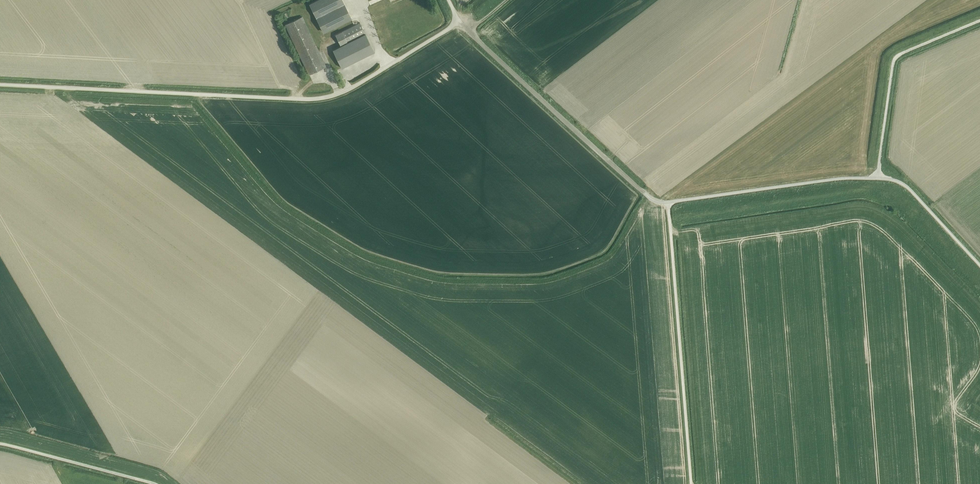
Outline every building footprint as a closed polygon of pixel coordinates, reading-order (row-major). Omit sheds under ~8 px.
[(324,32),(351,18),(342,0),(316,0),(310,3),(324,32)] [(309,75),(326,67),(302,16),(285,24),(309,75)] [(335,34),(341,45),(333,49),(342,67),(374,51),(365,33),(360,22),(335,34)]
